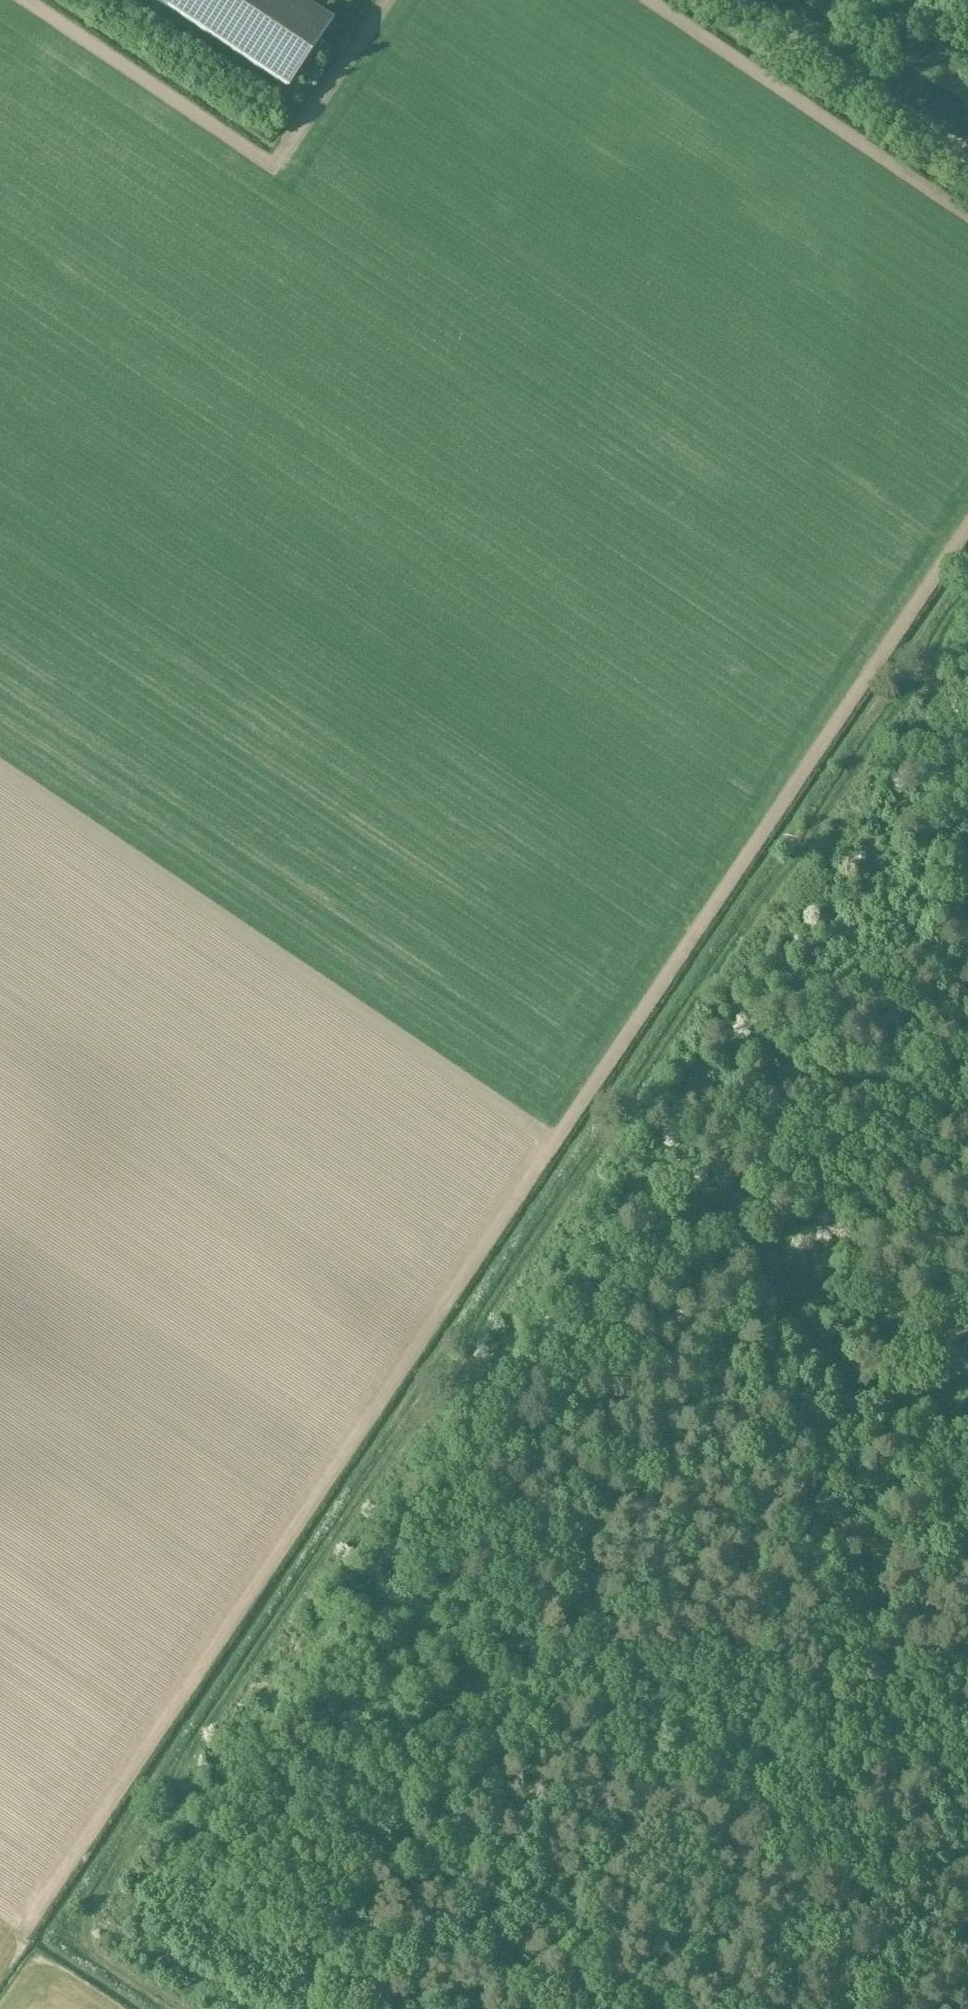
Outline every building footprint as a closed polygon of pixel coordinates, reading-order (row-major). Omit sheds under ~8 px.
[(300,0),(171,0),(166,7),(167,8),(287,88),(331,21),(300,0)]
